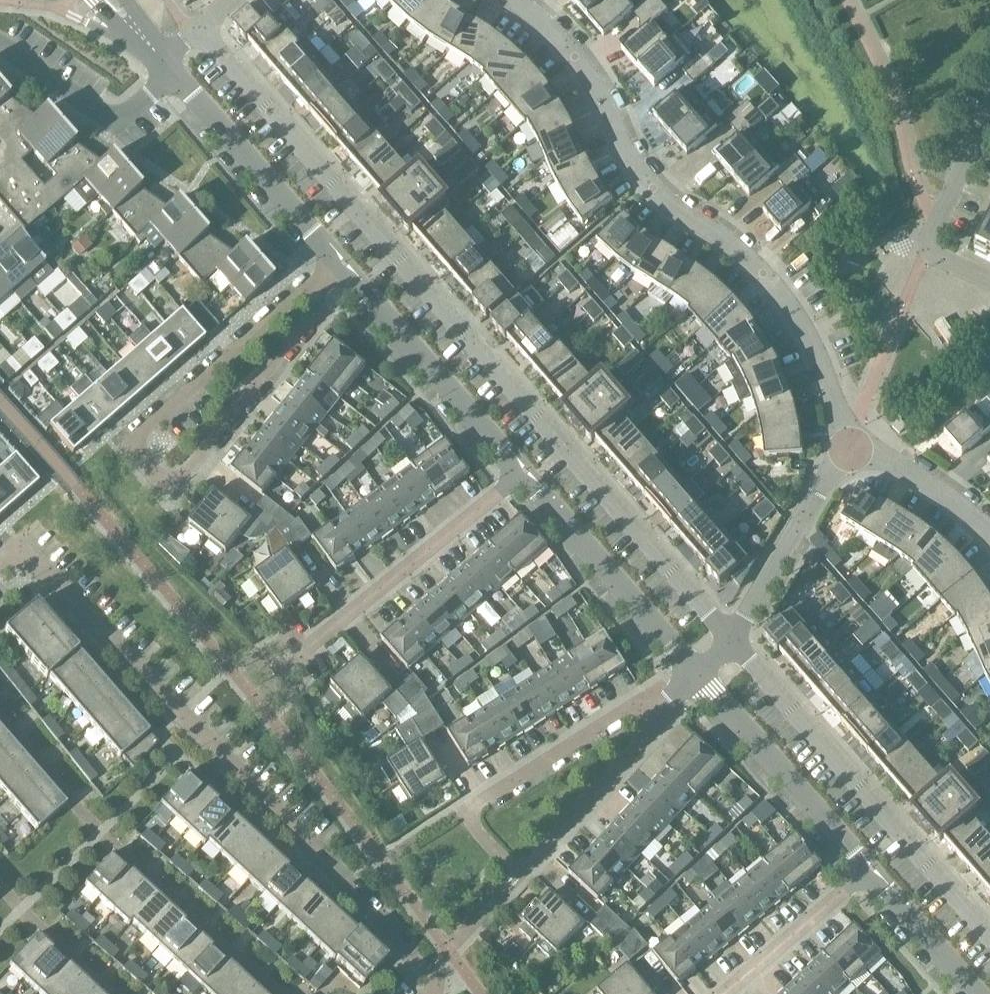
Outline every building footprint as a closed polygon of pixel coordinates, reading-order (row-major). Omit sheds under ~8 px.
[(349,11),(356,5),(352,0),(343,0),(341,2),(349,11)] [(410,23),(430,0),(398,0),(392,6),(410,23)] [(430,38),(452,6),(444,0),(430,0),(410,23),(430,38)] [(588,17),(607,0),(573,0),(588,17)] [(639,20),(661,1),(660,0),(645,0),(634,9),(626,0),(607,0),(588,17),(604,36),(632,12),(639,20)] [(647,28),(622,49),(639,68),(676,36),(660,18),(669,10),(661,1),(639,20),(647,28)] [(247,43),(249,41),(248,40),(274,17),(261,2),(233,26),(247,43)] [(324,12),(330,19),(340,10),(334,3),(324,12)] [(356,5),(349,11),(357,20),(364,14),(356,5)] [(430,38),(451,51),(470,17),(452,6),(430,38)] [(249,41),(261,55),(294,25),(295,24),(282,10),(274,17),(248,40),(249,41)] [(340,10),(330,19),(336,26),(346,17),(340,10)] [(451,51),(469,62),(491,30),(470,17),(451,51)] [(294,25),(261,55),(273,69),(307,40),(294,25)] [(469,62),(485,74),(486,74),(511,45),(491,30),(469,62)] [(350,41),(356,48),(366,39),(360,32),(350,41)] [(373,39),(381,48),(389,42),(381,33),(373,39)] [(676,36),(639,68),(655,87),(680,66),(687,74),(709,56),(701,47),(692,54),(676,36)] [(366,39),(356,48),(362,55),(372,46),(366,39)] [(273,69),(286,84),(319,54),(307,40),(273,69)] [(389,42),(381,48),(389,57),(396,51),(389,42)] [(483,75),(498,92),(529,62),(511,45),(486,74),(485,74),(483,75)] [(718,48),(709,56),(716,65),(726,57),(718,48)] [(299,98),(325,75),(332,69),(319,54),(286,84),(299,98)] [(716,65),(709,56),(687,74),(695,83),(716,65)] [(375,70),(381,77),(391,68),(385,61),(375,70)] [(498,92),(511,107),(545,80),(529,62),(498,92)] [(391,68),(381,77),(387,84),(397,75),(391,68)] [(405,75),(413,84),(420,78),(412,69),(405,75)] [(299,98),(311,113),(338,89),(325,75),(299,98)] [(420,78),(413,84),(420,93),(428,87),(420,78)] [(526,124),(528,123),(527,122),(560,101),(545,80),(511,107),(526,124)] [(403,83),(393,91),(400,99),(406,106),(416,97),(410,90),(403,83)] [(36,117),(8,98),(10,97),(0,85),(0,143),(3,146),(36,118),(36,117)] [(654,117),(671,136),(707,105),(690,86),(654,117)] [(311,113),(324,127),(350,104),(338,89),(311,113)] [(416,97),(406,106),(412,113),(422,104),(416,97)] [(770,99),(757,110),(766,120),(779,108),(770,99)] [(432,106),(440,115),(447,109),(439,100),(432,106)] [(527,122),(528,123),(537,140),(572,122),(560,101),(527,122)] [(726,120),(734,129),(756,110),(748,101),(726,120)] [(324,127),(336,142),(363,118),(350,104),(324,127)] [(707,105),(671,136),(687,155),(723,124),(707,105)] [(32,150),(61,125),(46,108),(36,117),(36,118),(3,146),(10,155),(17,163),(20,160),(20,161),(32,151),(32,150)] [(447,109),(440,115),(447,124),(455,118),(447,109)] [(717,158),(733,177),(763,151),(748,133),(763,119),(756,110),(734,129),(741,137),(717,158)] [(349,156),(376,133),(383,126),(371,112),(363,118),(336,142),(349,156)] [(425,128),(431,135),(441,126),(435,119),(425,128)] [(537,140),(546,159),(582,145),(572,122),(537,140)] [(70,192),(72,190),(84,180),(84,179),(102,163),(74,144),(76,142),(61,125),(32,150),(32,151),(55,177),(56,176),(70,192)] [(441,126),(431,135),(437,141),(444,149),(454,140),(447,133),(441,126)] [(459,137),(467,146),(474,140),(466,131),(459,137)] [(349,156),(362,171),(388,148),(376,133),(349,156)] [(434,158),(443,168),(462,150),(454,140),(434,158)] [(474,140),(467,146),(474,155),(482,149),(474,140)] [(10,155),(3,146),(0,143),(0,164),(10,155)] [(546,159),(556,182),(590,164),(582,145),(546,159)] [(774,175),(781,183),(803,164),(798,158),(795,155),(786,163),(770,145),(763,151),(733,177),(750,196),(774,175)] [(362,171),(375,185),(401,162),(388,148),(362,171)] [(803,164),(810,157),(804,150),(796,156),(798,158),(803,164)] [(803,164),(811,173),(812,175),(827,161),(818,151),(803,164)] [(86,206),(98,196),(126,170),(112,154),(102,163),(84,179),(84,180),(72,190),(86,206)] [(70,192),(56,176),(55,177),(43,187),(20,161),(20,160),(17,163),(10,155),(0,164),(0,204),(25,232),(41,217),(70,192)] [(375,185),(387,199),(387,200),(414,177),(413,176),(421,170),(408,156),(401,162),(375,185)] [(451,177),(460,187),(479,170),(471,160),(451,177)] [(486,168),(490,173),(494,177),(501,171),(493,162),(486,168)] [(556,182),(568,203),(601,183),(590,164),(556,182)] [(803,164),(781,183),(788,192),(764,213),(781,233),(810,207),(818,216),(833,203),(808,175),(811,173),(803,164)] [(126,170),(98,196),(106,205),(100,210),(103,214),(106,217),(112,212),(141,187),(126,170)] [(410,233),(414,230),(413,229),(439,206),(440,207),(448,200),(421,170),(413,176),(414,177),(387,200),(387,199),(383,202),(410,233)] [(494,177),(496,180),(502,186),(509,180),(501,171),(494,177)] [(841,180),(849,189),(859,180),(851,172),(841,180)] [(479,182),(485,189),(496,180),(494,177),(490,173),(479,182)] [(496,180),(485,189),(491,196),(502,186),(496,180)] [(601,183),(568,203),(583,224),(593,216),(596,221),(606,213),(603,208),(613,200),(601,183)] [(135,238),(150,225),(149,225),(168,209),(168,208),(140,189),(141,188),(141,187),(112,212),(135,238)] [(515,202),(523,211),(530,204),(522,195),(515,202)] [(149,225),(150,225),(164,241),(192,216),(178,199),(168,208),(168,209),(149,225)] [(530,204),(523,211),(531,220),(538,213),(530,204)] [(413,229),(414,230),(426,243),(452,220),(440,207),(439,206),(413,229)] [(502,215),(508,222),(518,214),(512,207),(502,215)] [(518,214),(508,222),(514,229),(524,221),(518,214)] [(546,222),(539,229),(546,238),(554,231),(566,220),(561,214),(548,225),(546,222)] [(607,232),(597,241),(600,244),(615,258),(616,259),(641,229),(625,214),(616,223),(612,219),(603,228),(607,232)] [(164,241),(178,257),(206,232),(192,216),(164,241)] [(41,217),(25,232),(29,237),(38,248),(47,240),(48,239),(50,237),(46,233),(42,229),(45,226),(47,224),(41,217)] [(426,243),(438,258),(464,235),(452,220),(426,243)] [(976,249),(989,256),(989,221),(976,249)] [(561,252),(578,236),(569,225),(551,241),(561,252)] [(616,259),(636,274),(657,242),(641,229),(616,259)] [(201,284),(216,271),(215,270),(234,254),(233,254),(205,235),(207,233),(206,232),(178,257),(201,284)] [(19,234),(2,249),(36,288),(54,273),(19,234)] [(438,258),(451,272),(477,249),(464,235),(438,258)] [(526,244),(532,251),(542,242),(536,235),(526,244)] [(83,237),(69,249),(76,257),(89,245),(83,237)] [(47,240),(38,248),(48,258),(54,253),(56,251),(52,245),(47,240)] [(542,242),(532,251),(538,257),(546,267),(556,258),(548,249),(542,242)] [(657,242),(636,274),(638,275),(655,285),(657,286),(675,253),(657,242)] [(215,270),(216,271),(230,287),(258,262),(244,245),(233,254),(234,254),(215,270)] [(11,292),(20,303),(36,288),(2,249),(0,251),(0,280),(11,292)] [(451,272),(463,287),(490,264),(477,249),(451,272)] [(657,286),(648,294),(665,305),(674,297),(696,266),(675,253),(657,286)] [(463,287),(475,300),(476,301),(510,272),(497,257),(490,264),(463,287)] [(258,262),(230,287),(244,304),(273,279),(258,262)] [(564,270),(559,264),(553,269),(558,275),(564,270)] [(674,297),(690,309),(691,310),(716,280),(696,266),(674,297)] [(155,280),(153,278),(145,269),(139,275),(149,285),(155,280)] [(164,269),(153,278),(155,280),(159,284),(169,275),(164,269)] [(586,269),(579,275),(587,284),(594,278),(586,269)] [(557,279),(563,286),(573,278),(567,271),(557,279)] [(476,301),(475,300),(473,302),(487,318),(523,287),(510,272),(476,301)] [(72,275),(67,280),(76,291),(82,286),(72,275)] [(140,276),(134,281),(143,292),(149,287),(140,276)] [(573,278),(563,286),(569,293),(579,284),(573,278)] [(11,292),(0,280),(0,301),(11,292)] [(689,311),(703,328),(734,298),(716,280),(691,310),(690,309),(689,311)] [(143,292),(134,281),(128,286),(137,297),(143,292)] [(82,286),(76,291),(82,298),(85,301),(92,308),(97,303),(91,296),(82,286)] [(595,293),(603,302),(610,296),(602,287),(595,293)] [(506,339),(507,337),(506,336),(533,313),(544,304),(531,288),(491,323),(506,339)] [(610,296),(603,302),(611,311),(618,305),(610,296)] [(67,311),(61,317),(70,327),(76,322),(92,308),(85,301),(82,298),(67,311)] [(703,328),(717,343),(751,316),(734,298),(703,328)] [(582,308),(588,315),(598,306),(592,299),(582,308)] [(187,311),(192,316),(203,307),(198,301),(187,311)] [(107,304),(101,309),(111,320),(117,315),(107,304)] [(598,306),(588,315),(595,322),(605,313),(598,306)] [(203,307),(192,316),(198,322),(209,335),(220,326),(219,326),(219,325),(208,313),(203,307)] [(111,320),(101,309),(96,314),(105,325),(111,320)] [(181,311),(166,325),(189,351),(205,338),(181,311)] [(506,336),(507,337),(519,351),(546,328),(533,313),(506,336)] [(717,343),(731,360),(733,359),(733,358),(765,337),(751,316),(717,343)] [(54,322),(45,331),(54,341),(63,333),(70,327),(61,317),(54,322)] [(631,320),(623,326),(628,332),(631,335),(639,329),(631,320)] [(166,325),(151,337),(175,364),(189,351),(166,325)] [(613,335),(618,341),(628,332),(623,326),(613,335)] [(519,351),(532,365),(558,342),(546,328),(519,351)] [(78,329),(73,334),(82,345),(88,340),(78,329)] [(647,338),(639,329),(631,335),(635,340),(639,344),(647,338)] [(628,332),(618,341),(625,349),(635,340),(631,335),(628,332)] [(82,345),(73,334),(67,339),(76,350),(82,345)] [(151,337),(137,350),(160,377),(175,364),(151,337)] [(725,365),(735,382),(743,376),(777,358),(765,337),(733,358),(733,359),(731,360),(725,365)] [(35,339),(28,345),(37,355),(44,350),(35,339)] [(319,356),(321,358),(353,383),(366,366),(335,341),(326,352),(324,351),(319,356)] [(532,365),(544,380),(571,357),(558,342),(532,365)] [(37,355),(28,345),(22,350),(31,361),(37,355)] [(137,350),(122,362),(146,389),(160,377),(137,350)] [(617,367),(625,377),(645,360),(636,350),(617,367)] [(651,358),(659,367),(666,360),(658,351),(651,358)] [(49,354),(43,360),(53,370),(58,365),(49,354)] [(544,380),(557,394),(583,371),(571,357),(544,380)] [(5,364),(15,375),(21,369),(11,358),(5,364)] [(307,372),(309,374),(340,399),(353,383),(321,358),(313,368),(311,367),(307,372)] [(741,404),(751,395),(787,381),(777,358),(743,376),(735,382),(732,384),(741,404)] [(53,370),(43,360),(37,365),(47,375),(53,370)] [(666,360),(659,367),(667,376),(674,369),(666,360)] [(122,362),(108,375),(131,402),(146,389),(122,362)] [(5,364),(0,368),(0,380),(4,385),(15,375),(5,364)] [(653,369),(633,386),(642,396),(662,379),(653,369)] [(557,394),(569,408),(570,409),(596,385),(595,385),(583,371),(557,394)] [(23,377),(32,388),(38,382),(29,372),(23,377)] [(294,388),(296,390),(327,415),(340,399),(309,374),(300,384),(298,383),(294,388)] [(108,375),(94,388),(117,415),(131,402),(108,375)] [(592,441),(596,438),(595,437),(621,414),(622,415),(629,409),(602,378),(595,385),(596,385),(570,409),(569,408),(565,411),(592,441)] [(751,395),(758,414),(795,404),(787,381),(751,395)] [(678,389),(686,398),(693,391),(685,382),(678,389)] [(658,396),(665,402),(675,394),(669,387),(658,396)] [(94,388),(79,400),(102,427),(117,415),(94,388)] [(286,399),(281,404),(283,406),(315,431),(324,438),(328,433),(319,425),(327,415),(296,390),(288,400),(286,399)] [(693,391),(686,398),(694,407),(701,400),(693,391)] [(384,392),(377,401),(385,407),(392,414),(400,406),(394,398),(384,392)] [(675,394),(665,402),(671,409),(681,401),(675,394)] [(945,435),(962,455),(987,433),(989,431),(989,400),(988,398),(981,404),(947,433),(945,435)] [(79,400),(65,413),(88,440),(102,427),(79,400)] [(88,440),(65,413),(55,402),(36,420),(46,431),(50,428),(73,453),(88,440)] [(758,414),(762,435),(800,428),(795,404),(758,414)] [(273,415),(269,420),(302,447),(315,431),(283,406),(275,416),(273,415)] [(409,406),(400,414),(407,421),(416,413),(409,406)] [(392,414),(385,407),(376,415),(383,422),(392,414)] [(689,410),(679,419),(684,425),(690,432),(700,423),(694,416),(689,410)] [(705,419),(713,428),(720,422),(712,413),(705,419)] [(407,421),(400,414),(391,422),(398,429),(407,421)] [(595,437),(596,438),(608,452),(634,429),(622,415),(621,414),(595,437)] [(266,427),(258,437),(289,462),(302,447),(269,420),(264,425),(266,427)] [(899,420),(892,426),(900,434),(907,427),(899,420)] [(720,422),(713,428),(720,437),(728,431),(720,422)] [(700,423),(690,432),(696,439),(706,430),(700,423)] [(364,427),(355,435),(362,442),(371,434),(364,427)] [(800,428),(762,435),(765,457),(777,456),(778,461),(790,460),(790,455),(803,454),(800,428)] [(608,452),(620,467),(647,444),(634,429),(608,452)] [(379,434),(370,442),(377,449),(386,441),(379,434)] [(362,442),(355,435),(346,443),(353,451),(362,442)] [(253,443),(245,453),(277,478),(289,462),(258,437),(256,436),(251,441),(253,443)] [(429,454),(453,486),(454,488),(460,484),(459,482),(470,473),(447,441),(429,454)] [(729,448),(737,457),(745,450),(737,441),(729,448)] [(377,449),(370,442),(362,450),(369,458),(377,449)] [(620,467),(633,481),(659,458),(647,444),(620,467)] [(709,453),(715,460),(725,451),(719,444),(709,453)] [(659,458),(633,481),(646,496),(672,473),(679,467),(682,464),(670,449),(659,458)] [(745,450),(737,457),(745,466),(752,459),(745,450)] [(725,451),(715,460),(721,467),(731,458),(725,451)] [(277,478),(245,453),(243,452),(239,457),(241,459),(232,470),(263,495),(277,478)] [(429,454),(413,466),(436,498),(438,500),(444,496),(442,494),(453,486),(429,454)] [(334,455),(325,463),(332,471),(341,462),(334,455)] [(0,469),(0,471),(22,496),(38,483),(15,456),(0,469)] [(349,462),(340,471),(347,478),(356,469),(349,462)] [(332,471),(325,463),(316,472),(323,479),(332,471)] [(413,466),(396,478),(420,510),(422,512),(427,508),(426,506),(436,498),(413,466)] [(658,510),(685,487),(692,481),(679,467),(672,473),(646,496),(658,510)] [(8,509),(22,496),(0,471),(0,500),(8,509)] [(347,478),(340,471),(332,479),(339,486),(347,478)] [(734,482),(740,489),(750,481),(744,474),(734,482)] [(380,490),(404,523),(405,525),(411,520),(409,518),(420,510),(396,478),(380,490)] [(750,481),(740,489),(746,496),(756,487),(750,481)] [(295,492),(302,499),(311,491),(304,483),(295,492)] [(841,520),(860,531),(882,499),(860,486),(854,497),(850,495),(843,506),(848,508),(841,520)] [(658,510),(671,525),(697,502),(685,487),(658,510)] [(380,490),(363,502),(389,536),(394,532),(393,530),(404,523),(380,490)] [(205,534),(208,537),(234,504),(229,500),(228,501),(215,491),(190,523),(192,524),(190,527),(203,537),(205,534)] [(310,499),(317,506),(326,498),(319,491),(310,499)] [(266,497),(258,506),(275,519),(282,510),(266,497)] [(860,531),(881,544),(900,510),(882,499),(860,531)] [(8,509),(0,500),(0,516),(8,509)] [(767,500),(760,506),(769,516),(776,510),(767,500)] [(363,502),(347,514),(371,546),(382,539),(383,541),(389,536),(363,502)] [(671,525),(683,539),(710,516),(697,502),(671,525)] [(234,504),(208,537),(211,540),(209,542),(222,552),(224,550),(226,552),(239,536),(244,540),(249,542),(256,542),(259,541),(262,539),(265,536),(267,537),(276,528),(272,523),(267,529),(251,516),(249,518),(238,510),(240,508),(234,504)] [(267,529),(272,523),(275,519),(258,506),(251,516),(267,529)] [(769,516),(760,506),(753,513),(761,523),(769,516)] [(275,519),(272,523),(276,528),(289,516),(282,510),(275,519)] [(881,544),(872,552),(889,564),(899,555),(921,523),(900,510),(881,544)] [(347,514),(331,526),(355,559),(365,551),(367,553),(373,548),(371,546),(347,514)] [(289,516),(276,528),(280,533),(290,526),(296,521),(289,516)] [(683,539),(696,554),(722,531),(710,516),(683,539)] [(504,529),(506,531),(532,561),(548,547),(522,517),(511,526),(509,524),(504,529)] [(296,521),(290,526),(302,543),(312,536),(299,519),(296,521)] [(899,555),(914,567),(915,567),(940,538),(921,523),(899,555)] [(696,554),(708,567),(709,568),(742,539),(729,525),(722,531),(696,554)] [(290,526),(280,533),(293,550),(302,543),(290,526)] [(355,559),(331,526),(313,539),(337,571),(349,563),(350,565),(356,560),(355,559)] [(257,576),(251,580),(260,594),(267,589),(269,592),(304,567),(300,561),(298,563),(290,552),(293,550),(280,533),(276,528),(267,537),(274,560),(255,573),(257,576)] [(489,543),(490,544),(517,575),(532,561),(506,531),(495,540),(494,538),(489,543)] [(810,540),(827,560),(834,553),(818,534),(810,540)] [(159,547),(160,547),(179,566),(189,554),(166,536),(159,546),(159,547)] [(913,568),(927,585),(958,555),(940,538),(915,567),(914,567),(913,568)] [(708,567),(706,569),(720,585),(731,575),(741,587),(758,558),(755,554),(742,539),(709,568),(708,567)] [(473,556),(475,558),(501,588),(517,575),(490,544),(480,553),(478,551),(473,556)] [(834,553),(827,560),(835,569),(842,562),(834,553)] [(809,555),(803,565),(814,571),(820,561),(811,555),(809,555)] [(927,585),(941,601),(975,574),(958,555),(927,585)] [(458,569),(459,571),(486,602),(501,588),(475,558),(465,567),(463,565),(458,569)] [(304,567),(269,592),(272,595),(269,597),(279,611),(281,609),(283,611),(315,587),(306,574),(308,572),(304,567)] [(448,578),(443,583),(471,615),(486,602),(459,571),(449,580),(448,578)] [(956,617),(956,616),(989,594),(975,574),(941,601),(956,617)] [(848,583),(855,593),(863,586),(855,577),(848,583)] [(205,580),(200,586),(208,594),(213,588),(205,580)] [(567,581),(557,588),(563,596),(573,589),(567,581)] [(220,583),(209,595),(224,609),(232,601),(223,591),(225,588),(220,583)] [(439,589),(429,598),(455,628),(471,615),(443,583),(437,587),(439,589)] [(830,592),(836,599),(846,590),(840,583),(830,592)] [(863,586),(855,593),(863,602),(871,595),(863,586)] [(563,596),(557,588),(547,596),(553,604),(563,596)] [(846,590),(836,599),(842,606),(852,597),(846,590)] [(956,617),(967,633),(989,621),(989,596),(989,594),(956,616),(956,617)] [(424,603),(414,611),(440,642),(455,628),(429,598),(427,596),(422,601),(424,603)] [(571,597),(562,605),(568,613),(577,605),(571,597)] [(45,678),(49,675),(77,650),(36,603),(5,631),(45,678)] [(778,652),(780,651),(779,650),(805,626),(813,619),(800,604),(764,636),(778,652)] [(568,613),(562,605),(552,612),(558,620),(568,613)] [(534,606),(524,613),(530,621),(540,614),(534,606)] [(875,615),(883,624),(890,617),(882,608),(875,615)] [(408,616),(398,625),(425,655),(440,642),(414,611),(412,610),(407,614),(408,616)] [(855,621),(861,628),(871,619),(865,612),(855,621)] [(530,621),(524,613),(515,621),(521,629),(530,621)] [(890,617),(883,624),(891,633),(898,626),(890,617)] [(805,626),(779,650),(780,651),(792,664),(818,641),(825,635),(826,634),(813,619),(805,626)] [(861,628),(853,635),(863,646),(881,630),(871,619),(861,628)] [(975,652),(989,647),(989,621),(967,633),(975,652)] [(539,622),(529,629),(535,638),(545,630),(539,622)] [(425,655),(398,625),(397,623),(391,628),(393,629),(382,639),(409,669),(425,655)] [(529,629),(519,637),(526,645),(531,652),(539,646),(534,639),(535,638),(529,629)] [(501,631),(492,638),(498,646),(507,639),(501,631)] [(587,644),(608,678),(609,681),(615,677),(614,675),(626,667),(605,633),(587,644)] [(792,664),(804,679),(838,649),(825,635),(818,641),(792,664)] [(498,646),(492,638),(482,645),(488,653),(498,646)] [(902,646),(910,655),(917,649),(910,640),(902,646)] [(881,650),(887,657),(897,648),(891,642),(881,650)] [(570,655),(591,689),(592,691),(598,688),(597,686),(608,678),(587,644),(570,655)] [(329,652),(336,659),(342,654),(342,649),(338,645),(329,652)] [(506,647),(497,654),(503,662),(512,655),(506,647)] [(985,675),(989,673),(989,647),(975,652),(985,675)] [(897,648),(887,657),(893,664),(903,655),(897,648)] [(804,679),(817,693),(850,664),(838,649),(804,679)] [(917,649),(910,655),(918,664),(925,658),(917,649)] [(49,675),(64,693),(93,668),(77,650),(49,675)] [(503,662),(497,654),(487,662),(493,669),(503,662)] [(469,655),(459,663),(465,671),(475,663),(469,655)] [(570,655),(552,666),(574,700),(575,702),(581,699),(580,696),(591,689),(570,655)] [(344,698),(347,701),(379,673),(375,668),(373,669),(362,657),(332,683),(334,686),(331,688),(342,700),(344,698)] [(7,678),(14,673),(7,663),(0,669),(7,678)] [(465,671),(459,663),(450,670),(456,678),(465,671)] [(817,693),(829,707),(863,678),(850,664),(817,693)] [(535,677),(556,711),(558,713),(564,709),(563,707),(574,700),(552,666),(535,677)] [(64,693),(80,711),(109,686),(93,668),(64,693)] [(929,677),(937,686),(944,679),(936,670),(929,677)] [(906,680),(912,687),(922,678),(916,671),(906,680)] [(474,672),(464,679),(470,687),(480,680),(474,672)] [(15,688),(22,682),(14,673),(7,678),(15,688)] [(350,704),(344,709),(354,722),(360,716),(362,719),(381,702),(396,719),(410,707),(410,706),(396,690),(393,693),(393,692),(382,680),(384,678),(379,673),(347,701),(350,704)] [(414,675),(405,682),(419,698),(425,694),(428,691),(414,675)] [(535,677),(518,688),(541,724),(547,720),(545,718),(556,711),(535,677)] [(829,707),(842,722),(875,693),(863,678),(829,707)] [(922,678),(912,687),(918,693),(928,685),(922,678)] [(470,687),(464,679),(454,686),(461,694),(470,687)] [(944,679),(937,686),(945,695),(952,688),(944,679)] [(15,688),(22,697),(29,691),(22,682),(15,688)] [(396,690),(410,706),(419,698),(405,682),(396,690)] [(80,711),(96,729),(124,704),(109,686),(80,711)] [(518,688),(501,699),(522,733),(534,726),(535,728),(541,724),(518,688)] [(37,701),(29,691),(22,697),(30,706),(37,701)] [(842,722),(855,736),(888,707),(875,693),(842,722)] [(419,698),(410,706),(410,707),(415,711),(429,701),(425,694),(419,698)] [(501,699),(484,710),(505,744),(516,737),(518,739),(524,735),(522,733),(501,699)] [(932,709),(938,716),(948,707),(942,700),(932,709)] [(429,701),(415,711),(419,716),(423,714),(433,707),(429,701)] [(96,729),(112,747),(140,722),(124,704),(96,729)] [(960,713),(968,722),(976,715),(968,706),(960,713)] [(410,707),(396,719),(399,723),(415,711),(410,707)] [(433,707),(423,714),(434,732),(445,725),(433,707)] [(867,751),(894,728),(901,722),(888,707),(855,736),(867,751)] [(948,707),(938,716),(944,723),(954,714),(948,707)] [(484,710),(466,721),(488,755),(499,747),(500,750),(506,746),(505,744),(484,710)] [(415,711),(399,723),(402,727),(413,720),(419,716),(415,711)] [(419,716),(413,720),(424,738),(434,732),(423,714),(419,716)] [(976,715),(968,722),(976,731),(983,725),(976,715)] [(42,721),(49,731),(56,725),(49,716),(42,721)] [(398,779),(400,782),(436,759),(433,754),(430,755),(422,741),(425,739),(424,738),(413,720),(402,727),(397,730),(409,749),(388,763),(389,765),(382,769),(391,783),(398,779)] [(488,755),(466,721),(448,732),(470,766),(482,758),(483,760),(489,757),(488,755)] [(140,722),(112,747),(120,757),(121,755),(134,769),(158,743),(140,722)] [(56,725),(49,731),(57,740),(64,735),(56,725)] [(867,751),(880,765),(906,742),(894,728),(867,751)] [(37,829),(66,804),(0,729),(0,786),(37,829)] [(957,738),(963,745),(973,736),(967,729),(957,738)] [(973,736),(963,745),(969,752),(979,743),(973,736)] [(679,751),(681,753),(711,780),(725,765),(696,737),(686,748),(684,746),(679,751)] [(906,742),(880,765),(893,780),(919,757),(906,742)] [(344,746),(335,754),(334,754),(338,759),(341,763),(351,755),(344,746)] [(68,755),(75,763),(82,758),(76,749),(68,755)] [(966,768),(974,777),(989,764),(989,756),(985,750),(966,768)] [(665,766),(667,768),(697,795),(711,780),(681,753),(672,763),(670,761),(665,766)] [(893,780),(905,794),(932,772),(919,757),(893,780)] [(75,763),(82,773),(90,767),(82,758),(75,763)] [(436,759),(400,782),(402,786),(400,787),(408,801),(411,800),(413,802),(447,781),(438,767),(440,765),(436,759)] [(90,767),(82,773),(90,782),(97,776),(90,767)] [(651,781),(653,783),(683,810),(697,795),(667,768),(658,778),(656,776),(651,781)] [(160,803),(175,817),(204,787),(188,772),(187,773),(188,774),(160,803)] [(905,794),(917,808),(918,809),(944,786),(943,785),(932,772),(905,794)] [(941,842),(944,839),(943,838),(969,815),(970,816),(978,809),(951,779),(943,785),(944,786),(918,809),(917,808),(914,811),(941,842)] [(637,796),(639,798),(669,825),(683,810),(653,783),(644,793),(642,791),(637,796)] [(175,817),(189,830),(218,800),(204,787),(175,817)] [(747,797),(738,805),(745,812),(754,804),(747,797)] [(628,806),(624,811),(655,840),(669,825),(639,798),(630,807),(628,806)] [(189,830),(203,844),(232,813),(218,800),(189,830)] [(766,801),(752,814),(758,821),(763,826),(772,818),(778,812),(766,801)] [(745,812),(738,805),(729,813),(736,821),(745,812)] [(621,818),(612,827),(641,855),(655,840),(624,811),(619,816),(621,818)] [(207,841),(220,853),(246,826),(232,813),(203,844),(204,844),(207,841)] [(758,821),(752,814),(743,822),(750,830),(758,821)] [(943,838),(944,839),(956,853),(982,830),(970,816),(969,815),(943,838)] [(392,823),(383,829),(390,841),(400,835),(392,823)] [(717,825),(708,833),(715,840),(724,832),(717,825)] [(220,853),(234,866),(260,839),(246,826),(220,853)] [(607,832),(598,842),(627,870),(641,855),(612,827),(610,826),(605,831),(607,832)] [(140,837),(149,845),(156,837),(147,829),(140,837)] [(969,867),(989,849),(989,839),(982,830),(956,853),(969,867)] [(0,832),(0,845),(1,846),(8,841),(1,831),(0,832)] [(715,840),(708,833),(699,841),(706,848),(715,840)] [(731,834),(722,842),(729,849),(737,841),(731,834)] [(780,848),(806,880),(807,881),(813,877),(811,875),(822,866),(797,835),(780,848)] [(156,837),(149,845),(158,852),(165,845),(156,837)] [(234,866),(248,879),(274,852),(260,839),(234,866)] [(593,847),(584,857),(613,885),(627,870),(598,842),(596,840),(591,846),(593,847)] [(729,849),(722,842),(713,850),(720,857),(729,849)] [(764,861),(790,892),(791,894),(797,890),(795,888),(806,880),(780,848),(764,861)] [(982,882),(989,874),(989,849),(969,867),(982,882)] [(248,879),(262,893),(288,866),(274,852),(248,879)] [(84,884),(99,898),(128,868),(112,853),(111,854),(112,855),(84,884)] [(687,853),(678,861),(685,868),(694,860),(687,853)] [(169,862),(178,870),(184,862),(175,854),(169,862)] [(613,885),(584,857),(582,855),(577,861),(579,862),(569,873),(598,900),(613,885)] [(685,868),(678,861),(669,869),(676,876),(685,868)] [(764,861),(749,874),(774,905),(776,907),(781,903),(780,901),(790,892),(764,861)] [(184,862),(178,870),(187,878),(193,870),(184,862)] [(701,862),(692,870),(699,877),(707,869),(701,862)] [(262,893),(276,906),(302,879),(288,866),(262,893)] [(99,898),(113,911),(142,881),(128,868),(99,898)] [(699,877),(692,870),(683,878),(690,885),(699,877)] [(749,874),(733,887),(758,918),(760,920),(765,916),(764,914),(774,905),(749,874)] [(989,891),(989,874),(982,882),(989,891)] [(198,887),(207,895),(213,887),(204,879),(198,887)] [(276,906),(290,919),(316,892),(302,879),(276,906)] [(113,911),(127,925),(156,894),(142,881),(113,911)] [(657,881),(648,889),(655,896),(664,888),(657,881)] [(213,887),(207,895),(216,903),(222,895),(213,887)] [(733,887),(717,900),(744,933),(750,929),(748,927),(758,918),(733,887)] [(655,896),(648,889),(639,897),(646,904),(655,896)] [(671,889),(662,897),(669,905),(677,897),(671,889)] [(290,919),(304,932),(330,905),(316,892),(290,919)] [(536,899),(519,917),(523,922),(525,924),(520,930),(532,941),(537,935),(540,938),(569,907),(564,902),(563,904),(551,893),(541,903),(536,899)] [(132,922),(145,934),(170,907),(156,894),(127,925),(128,925),(132,922)] [(669,905),(662,897),(653,906),(660,913),(669,905)] [(717,900),(701,913),(727,944),(738,936),(739,938),(744,933),(717,900)] [(227,913),(236,921),(243,913),(234,905),(227,913)] [(304,932),(318,945),(344,918),(330,905),(304,932)] [(605,906),(597,915),(613,930),(621,921),(605,906)] [(145,934),(159,947),(184,920),(170,907),(145,934)] [(569,907),(540,938),(543,941),(538,947),(550,958),(555,952),(557,954),(585,925),(573,913),(574,912),(569,907)] [(65,918),(74,926),(81,918),(72,911),(65,918)] [(243,913),(236,921),(245,929),(252,921),(243,913)] [(701,913),(686,926),(712,957),(722,949),(723,951),(729,946),(727,944),(701,913)] [(605,938),(608,935),(613,930),(597,915),(589,924),(605,938)] [(81,918),(74,926),(83,934),(90,926),(81,918)] [(318,945),(332,958),(358,931),(344,918),(318,945)] [(159,947),(173,960),(198,933),(184,920),(159,947)] [(613,930),(608,935),(612,940),(627,926),(621,921),(613,930)] [(627,926),(612,940),(616,945),(626,938),(633,932),(633,931),(627,926)] [(686,926),(670,939),(696,970),(706,962),(708,964),(713,959),(712,957),(686,926)] [(837,939),(839,941),(866,970),(882,955),(855,926),(844,936),(843,934),(837,939)] [(633,932),(626,938),(639,954),(649,946),(635,930),(633,931),(633,932)] [(256,938),(265,946),(272,939),(263,931),(256,938)] [(358,931),(332,958),(334,960),(335,958),(363,984),(387,958),(358,931)] [(173,960),(187,973),(212,946),(198,933),(173,960)] [(9,965),(24,979),(53,949),(37,934),(36,935),(37,936),(9,965)] [(94,943),(103,951),(110,944),(101,936),(94,943)] [(626,938),(616,945),(630,962),(639,954),(626,938)] [(272,939),(265,946),(274,954),(281,946),(272,939)] [(696,970),(670,939),(653,953),(679,984),(690,975),(692,977),(697,972),(696,970)] [(822,953),(824,954),(851,984),(866,970),(839,941),(829,950),(828,948),(822,953)] [(110,944),(103,951),(112,959),(119,952),(110,944)] [(187,973),(201,987),(226,960),(212,946),(187,973)] [(504,959),(513,967),(524,955),(515,947),(504,959)] [(24,979),(38,992),(67,962),(53,949),(24,979)] [(809,968),(833,993),(840,993),(851,984),(824,954),(814,963),(813,962),(807,966),(809,968)] [(285,963),(294,971),(301,964),(292,956),(285,963)] [(209,993),(221,993),(240,973),(226,960),(201,987),(209,993)] [(123,969),(132,977),(139,969),(129,961),(123,969)] [(40,993),(63,993),(81,975),(67,962),(38,992),(40,993)] [(301,964),(294,971),(303,979),(310,972),(301,964)] [(645,982),(641,976),(639,978),(628,965),(598,991),(599,993),(598,993),(630,993),(645,982)] [(325,966),(317,975),(324,982),(332,973),(325,966)] [(794,982),(805,993),(833,993),(809,968),(799,977),(798,975),(792,980),(794,982)] [(139,969),(132,977),(141,985),(148,977),(139,969)] [(254,986),(240,973),(221,993),(247,993),(254,986)] [(95,988),(81,975),(63,993),(89,993),(95,988)] [(324,982),(317,975),(308,984),(316,991),(324,982)] [(630,993),(652,993),(648,988),(650,987),(645,982),(630,993)] [(794,982),(784,991),(783,989),(778,993),(805,993),(794,982)]
